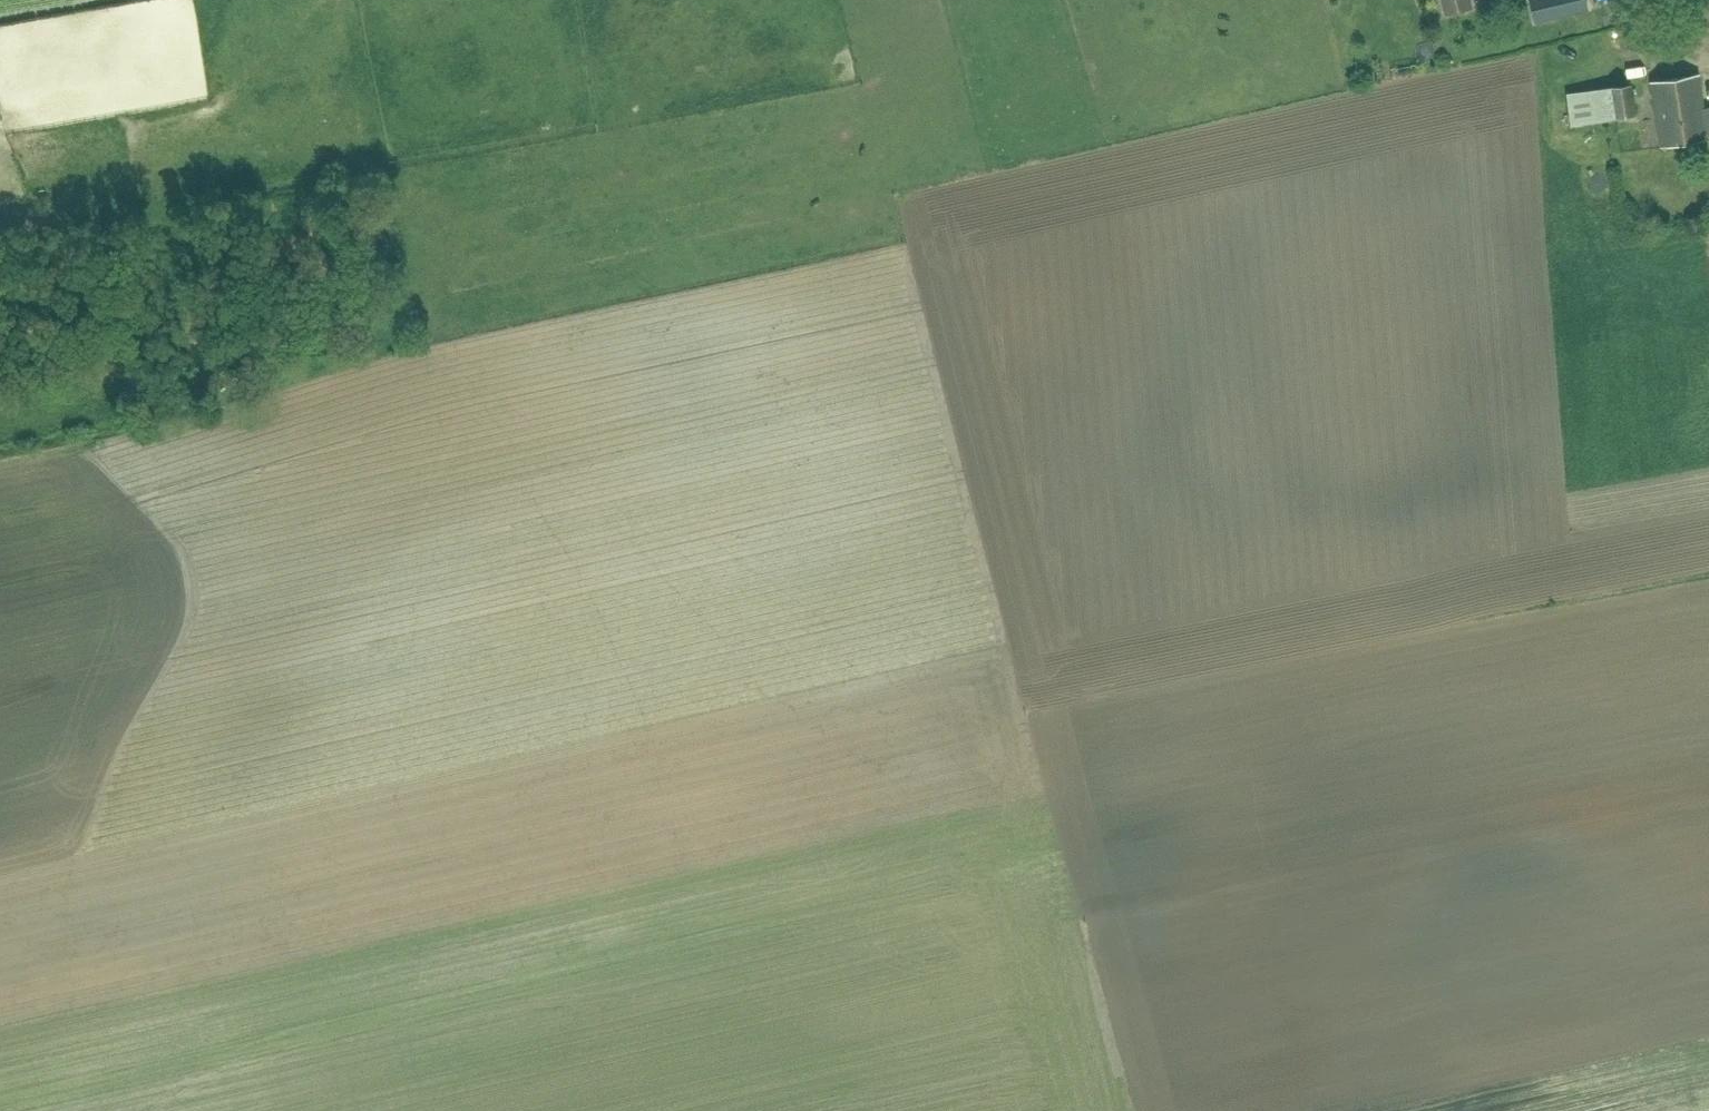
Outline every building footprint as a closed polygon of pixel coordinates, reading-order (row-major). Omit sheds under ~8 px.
[(1445,12),(1470,6),(1469,0),(1442,0),(1445,12)] [(1536,21),(1587,9),(1585,0),(1530,0),(1536,21)] [(1708,137),(1698,74),(1650,83),(1662,146),(1708,137)] [(1616,118),(1636,115),(1632,84),(1566,93),(1571,130),(1617,123),(1616,118)]
